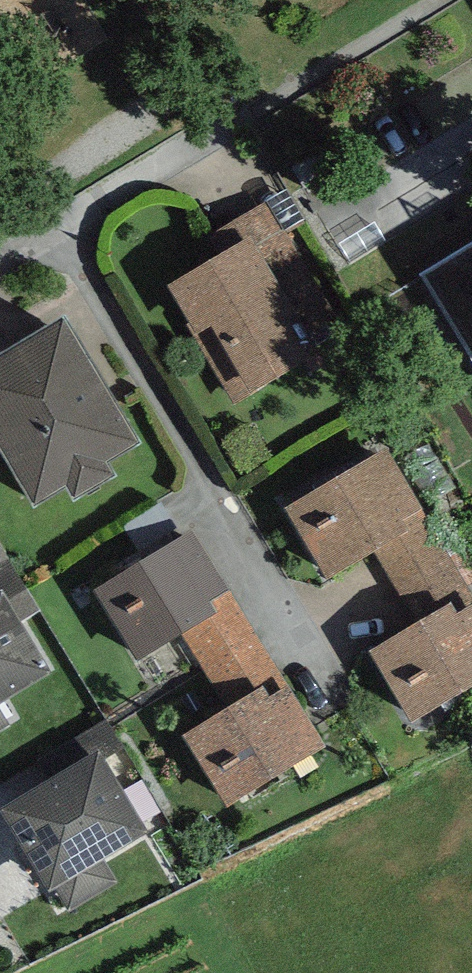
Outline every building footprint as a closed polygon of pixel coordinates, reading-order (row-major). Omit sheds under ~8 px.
[(232,224),(246,247),(251,244),(305,336),(334,319),(267,204),(232,224)] [(246,247),(168,292),(234,407),(317,359),(305,336),(251,244),(246,247)] [(423,278),(471,359),(471,248),(423,278)] [(0,371),(0,463),(35,523),(66,505),(74,519),(118,493),(109,479),(140,461),(65,333),(0,371)] [(284,516),(326,586),(373,558),(406,538),(400,527),(421,514),(385,455),(284,516)] [(471,609),(471,595),(421,514),(400,527),(406,538),(373,558),(418,628),(452,608),(458,617),(471,609)] [(94,597),(137,667),(183,639),(215,619),(208,607),(229,594),(194,536),(94,597)] [(269,700),(289,688),(229,594),(208,607),(215,619),(183,639),(230,713),(264,693),(269,700)] [(0,599),(0,711),(52,680),(2,598),(0,599)] [(370,657),(412,727),(471,691),(471,609),(458,617),(452,608),(418,628),(370,657)] [(230,713),(182,742),(226,816),(329,755),(289,688),(269,700),(264,693),(230,713)] [(0,815),(0,816),(51,900),(150,840),(99,756),(0,815)]
